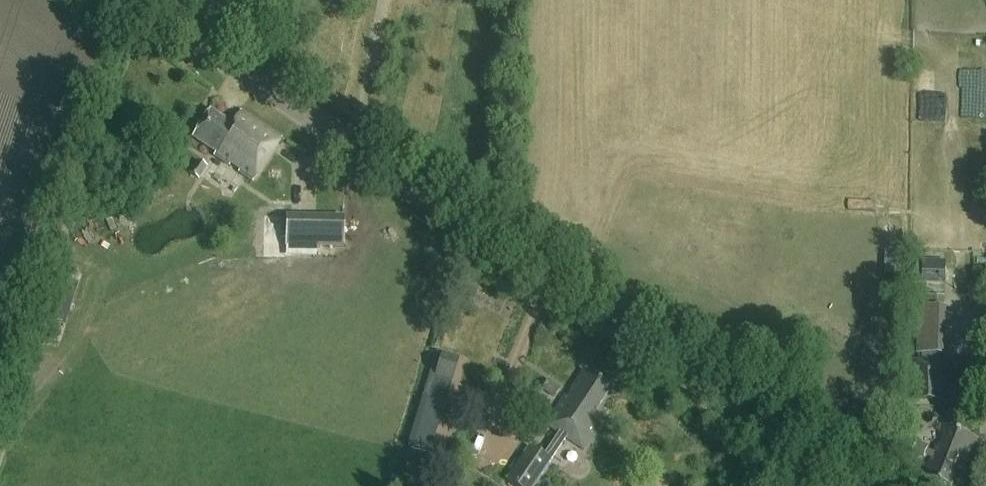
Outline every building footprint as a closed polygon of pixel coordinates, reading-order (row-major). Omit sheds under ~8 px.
[(213,159),(253,185),(282,142),(241,115),(231,129),(210,114),(192,141),(215,156),(213,159)] [(199,179),(208,167),(198,160),(189,172),(199,179)] [(318,244),(343,245),(344,223),(285,222),(285,249),(318,250),(318,244)] [(923,260),(922,283),(944,284),(944,269),(934,269),(934,261),(923,260)] [(921,297),(921,306),(944,307),(945,297),(921,297)] [(436,352),(422,398),(445,405),(459,359),(436,352)] [(916,403),(945,403),(944,360),(916,361),(916,403)] [(611,389),(584,371),(566,396),(565,396),(546,425),(559,434),(543,457),(529,447),(507,481),(515,485),(534,485),(551,462),(550,461),(566,438),(584,450),(600,425),(591,419),(611,389)] [(542,389),(554,398),(561,388),(548,380),(542,389)] [(933,452),(927,450),(928,448),(916,443),(912,453),(924,458),(925,455),(930,458),(923,476),(948,485),(950,485),(962,457),(970,460),(978,439),(943,425),(933,452)] [(411,451),(403,477),(420,482),(428,456),(411,451)]
